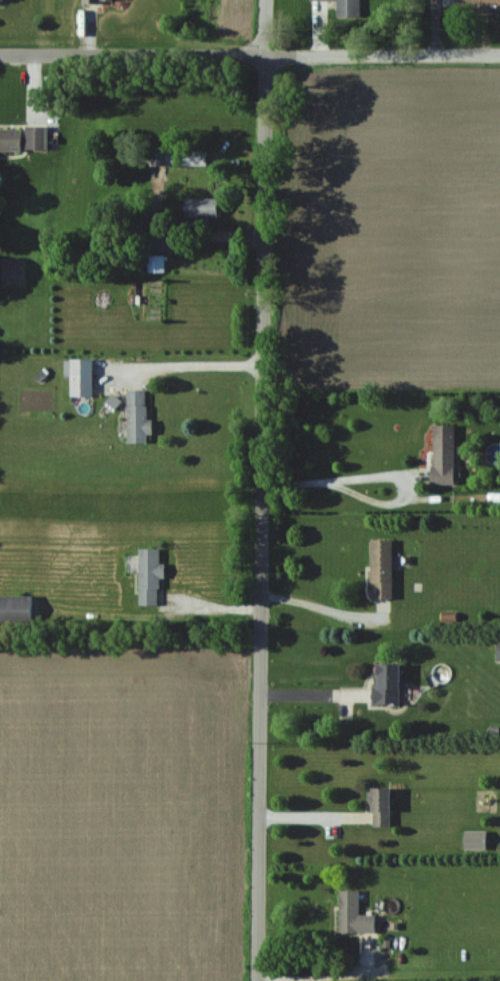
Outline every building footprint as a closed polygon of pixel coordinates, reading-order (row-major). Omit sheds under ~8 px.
[(308,1),(336,1),(336,18),(358,17),(358,0),(308,0),(308,1)] [(453,10),(499,10),(499,0),(453,0),(453,10)] [(24,150),(47,150),(47,126),(24,126),(24,150)] [(0,129),(0,152),(19,152),(19,129),(0,129)] [(163,152),(149,152),(149,165),(163,165),(163,152)] [(204,152),(177,152),(177,166),(204,166),(204,152)] [(215,218),(215,199),(182,199),(182,218),(215,218)] [(69,378),(69,397),(91,397),(91,361),(64,361),(64,378),(69,378)] [(147,390),(125,390),(125,443),(147,443),(147,390)] [(430,486),(453,486),(453,426),(430,426),(430,486)] [(391,541),(369,541),(369,600),(391,600),(391,541)] [(159,550),(137,550),(136,607),(158,607),(159,550)] [(31,626),(31,597),(0,597),(0,626),(31,626)] [(398,665),(371,665),(371,707),(398,707),(398,665)] [(388,789),(368,789),(368,828),(388,828),(388,789)] [(357,891),(337,891),(337,933),(374,933),(374,915),(357,915),(357,891)]
